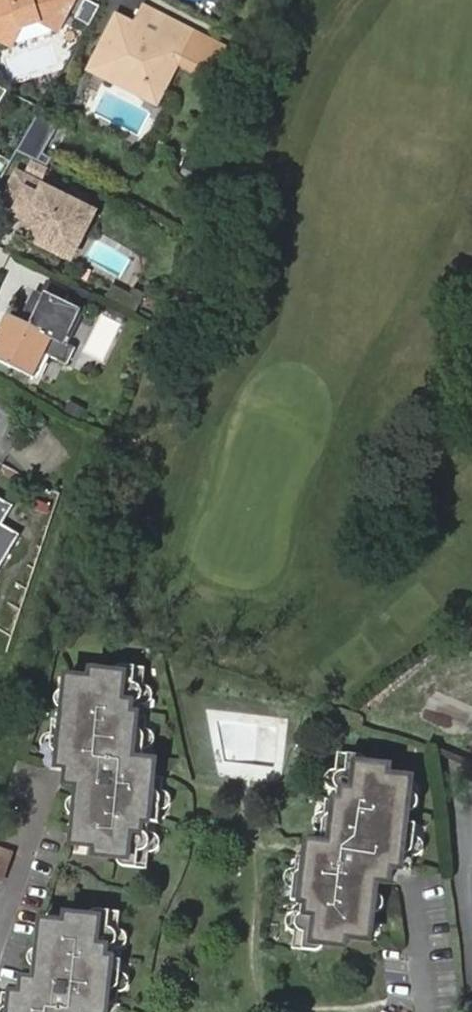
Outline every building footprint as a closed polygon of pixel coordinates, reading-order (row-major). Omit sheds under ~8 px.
[(12,46),(24,29),(42,23),(58,34),(79,0),(0,0),(0,39),(12,46)] [(137,11),(129,28),(148,37),(157,21),(137,11)] [(148,37),(129,28),(113,20),(86,72),(105,81),(110,71),(146,89),(160,62),(170,68),(187,36),(157,21),(148,37)] [(110,71),(105,81),(151,105),(170,68),(160,62),(146,89),(110,71)] [(44,185),(17,171),(11,184),(38,197),(20,234),(66,257),(74,239),(70,237),(84,208),(43,188),(44,185)] [(11,318),(0,340),(0,362),(34,378),(45,355),(64,365),(73,347),(68,344),(81,316),(47,298),(31,328),(11,318)] [(21,535),(2,523),(13,507),(0,499),(0,568),(21,535)] [(118,672),(118,673),(148,677),(149,668),(127,666),(125,666),(124,666),(123,667),(122,667),(121,668),(119,668),(119,669),(118,671),(118,672)] [(148,677),(118,673),(96,671),(95,680),(77,678),(71,677),(69,690),(67,710),(66,721),(56,720),(55,733),(53,752),(51,766),(71,768),(90,770),(88,784),(82,784),(80,796),(78,816),(76,844),(100,847),(99,856),(121,858),(151,861),(152,853),(154,833),(151,832),(151,822),(161,823),(163,811),(165,791),(167,778),(156,777),(135,774),(137,760),(146,761),(147,749),(149,730),(150,716),(141,715),(141,705),(145,705),(147,686),(148,677)] [(338,754),(338,762),(368,765),(360,755),(338,754)] [(158,762),(146,761),(137,760),(135,774),(156,777),(158,762)] [(323,833),(322,844),(330,845),(328,859),(308,856),(298,856),(296,869),(294,888),(293,901),(302,902),(302,912),(298,912),(295,933),(295,940),(325,943),(346,946),(347,937),(371,940),(374,913),(377,892),(378,881),(370,880),(372,864),(392,866),(412,868),(413,856),(415,836),(417,823),(407,822),(408,811),(411,791),(412,778),(388,776),(389,766),(368,765),(338,762),(336,771),(334,791),(338,791),(337,801),(327,800),(325,814),(323,833)] [(90,770),(71,768),(69,782),(82,784),(88,784),(90,770)] [(330,845),(322,844),(309,843),(308,856),(328,859),(330,845)] [(0,850),(0,882),(4,883),(14,855),(0,850)] [(150,870),(151,861),(121,858),(120,859),(121,861),(121,862),(121,863),(122,865),(123,865),(125,866),(125,867),(127,867),(128,868),(150,870)] [(390,882),(392,866),(372,864),(370,880),(378,881),(390,882)] [(92,916),(92,918),(122,921),(123,912),(101,910),(100,910),(99,910),(97,910),(96,911),(95,912),(94,912),(93,913),(93,915),(92,916)] [(89,1002),(109,1005),(120,1006),(121,993),(123,973),(125,960),(115,960),(116,949),(119,949),(121,929),(122,921),(92,918),(70,915),(69,924),(45,921),(42,949),(40,969),(39,982),(45,983),(43,997),(25,995),(5,993),(3,1006),(2,1011),(88,1011),(89,1002)] [(316,951),(325,943),(295,940),(294,949),(316,951)] [(26,981),(25,995),(43,997),(45,983),(39,982),(26,981)] [(109,1005),(89,1002),(88,1011),(109,1011),(109,1005)]
